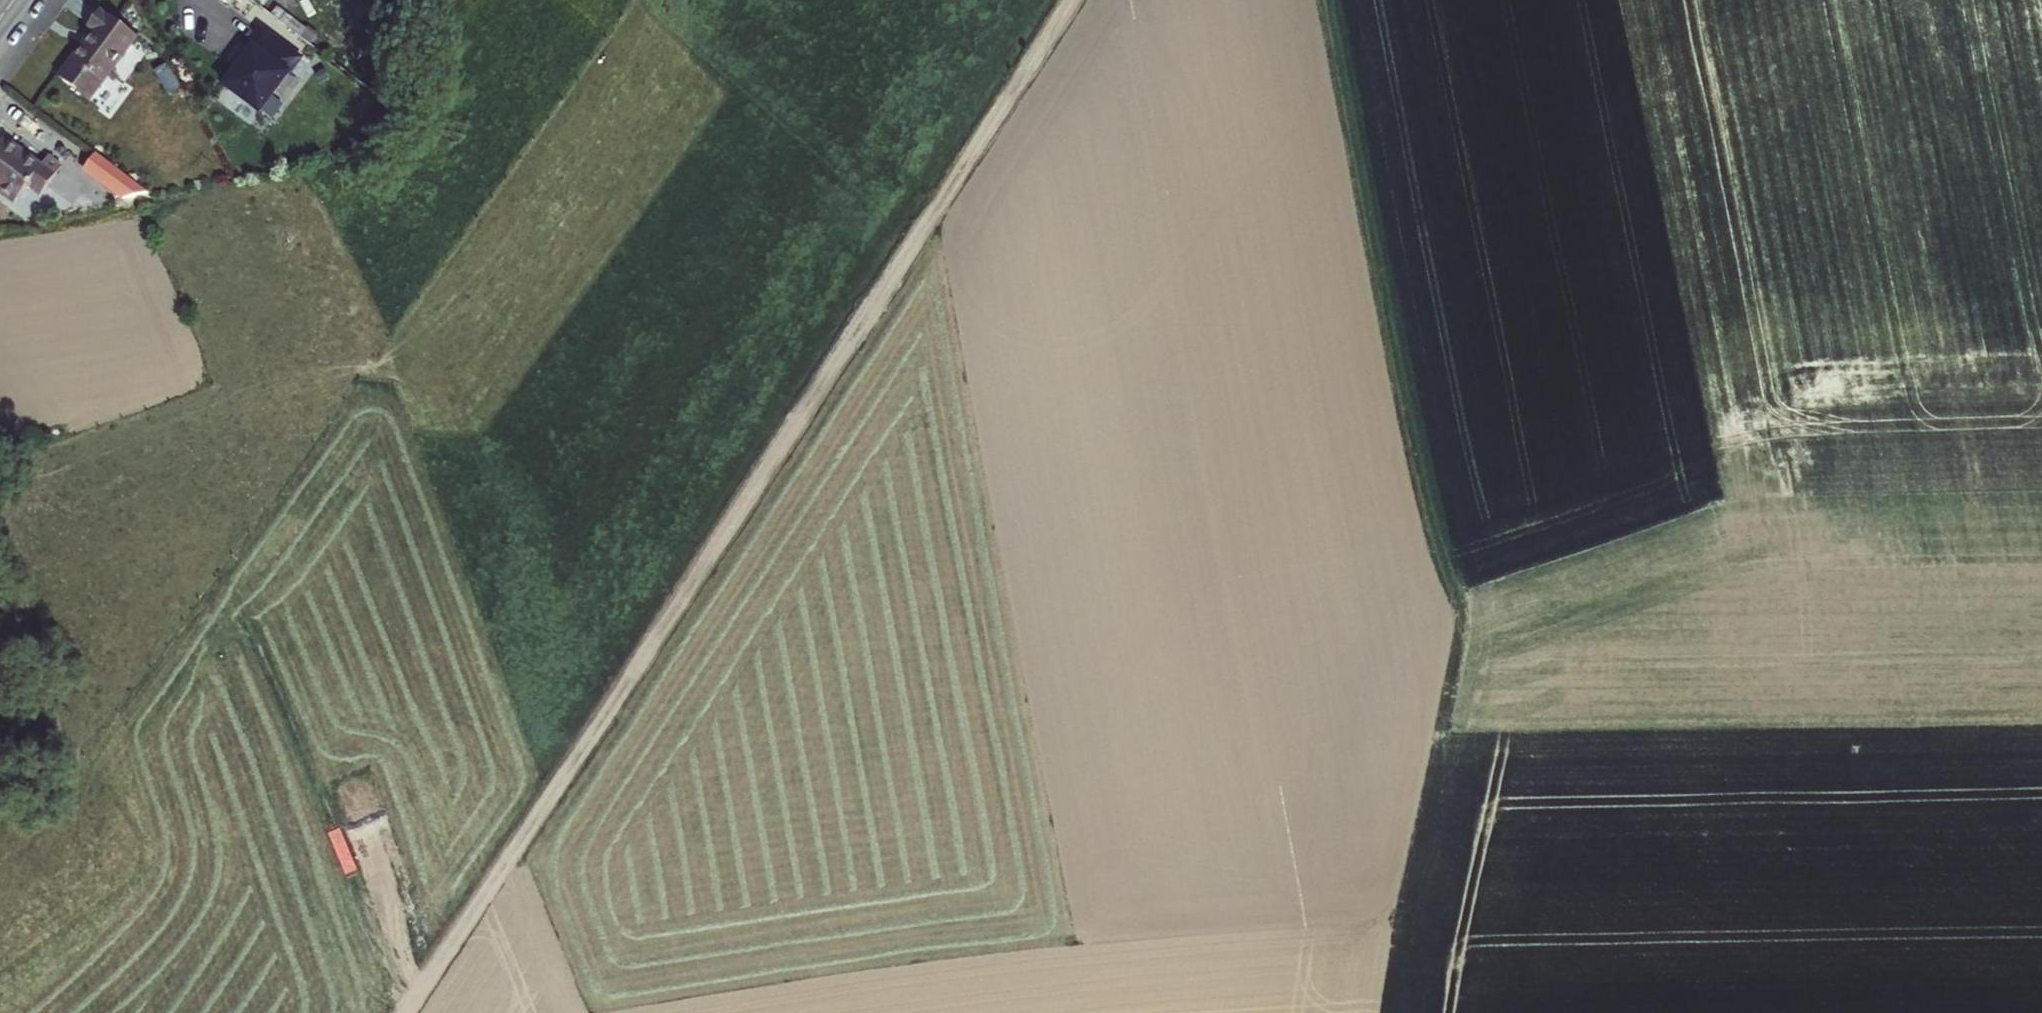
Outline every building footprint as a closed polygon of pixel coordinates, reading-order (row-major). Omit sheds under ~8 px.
[(226,8),(232,0),(215,0),(226,8)] [(324,33),(349,0),(281,0),(324,33)] [(136,41),(104,16),(100,21),(94,16),(84,30),(90,34),(56,79),(89,103),(136,41)] [(249,51),(220,90),(255,117),(297,63),(258,33),(246,48),(249,51)] [(2,141),(0,144),(0,198),(14,208),(29,188),(41,197),(61,170),(46,160),(39,169),(2,141)] [(132,199),(142,186),(98,154),(88,168),(132,199)]
